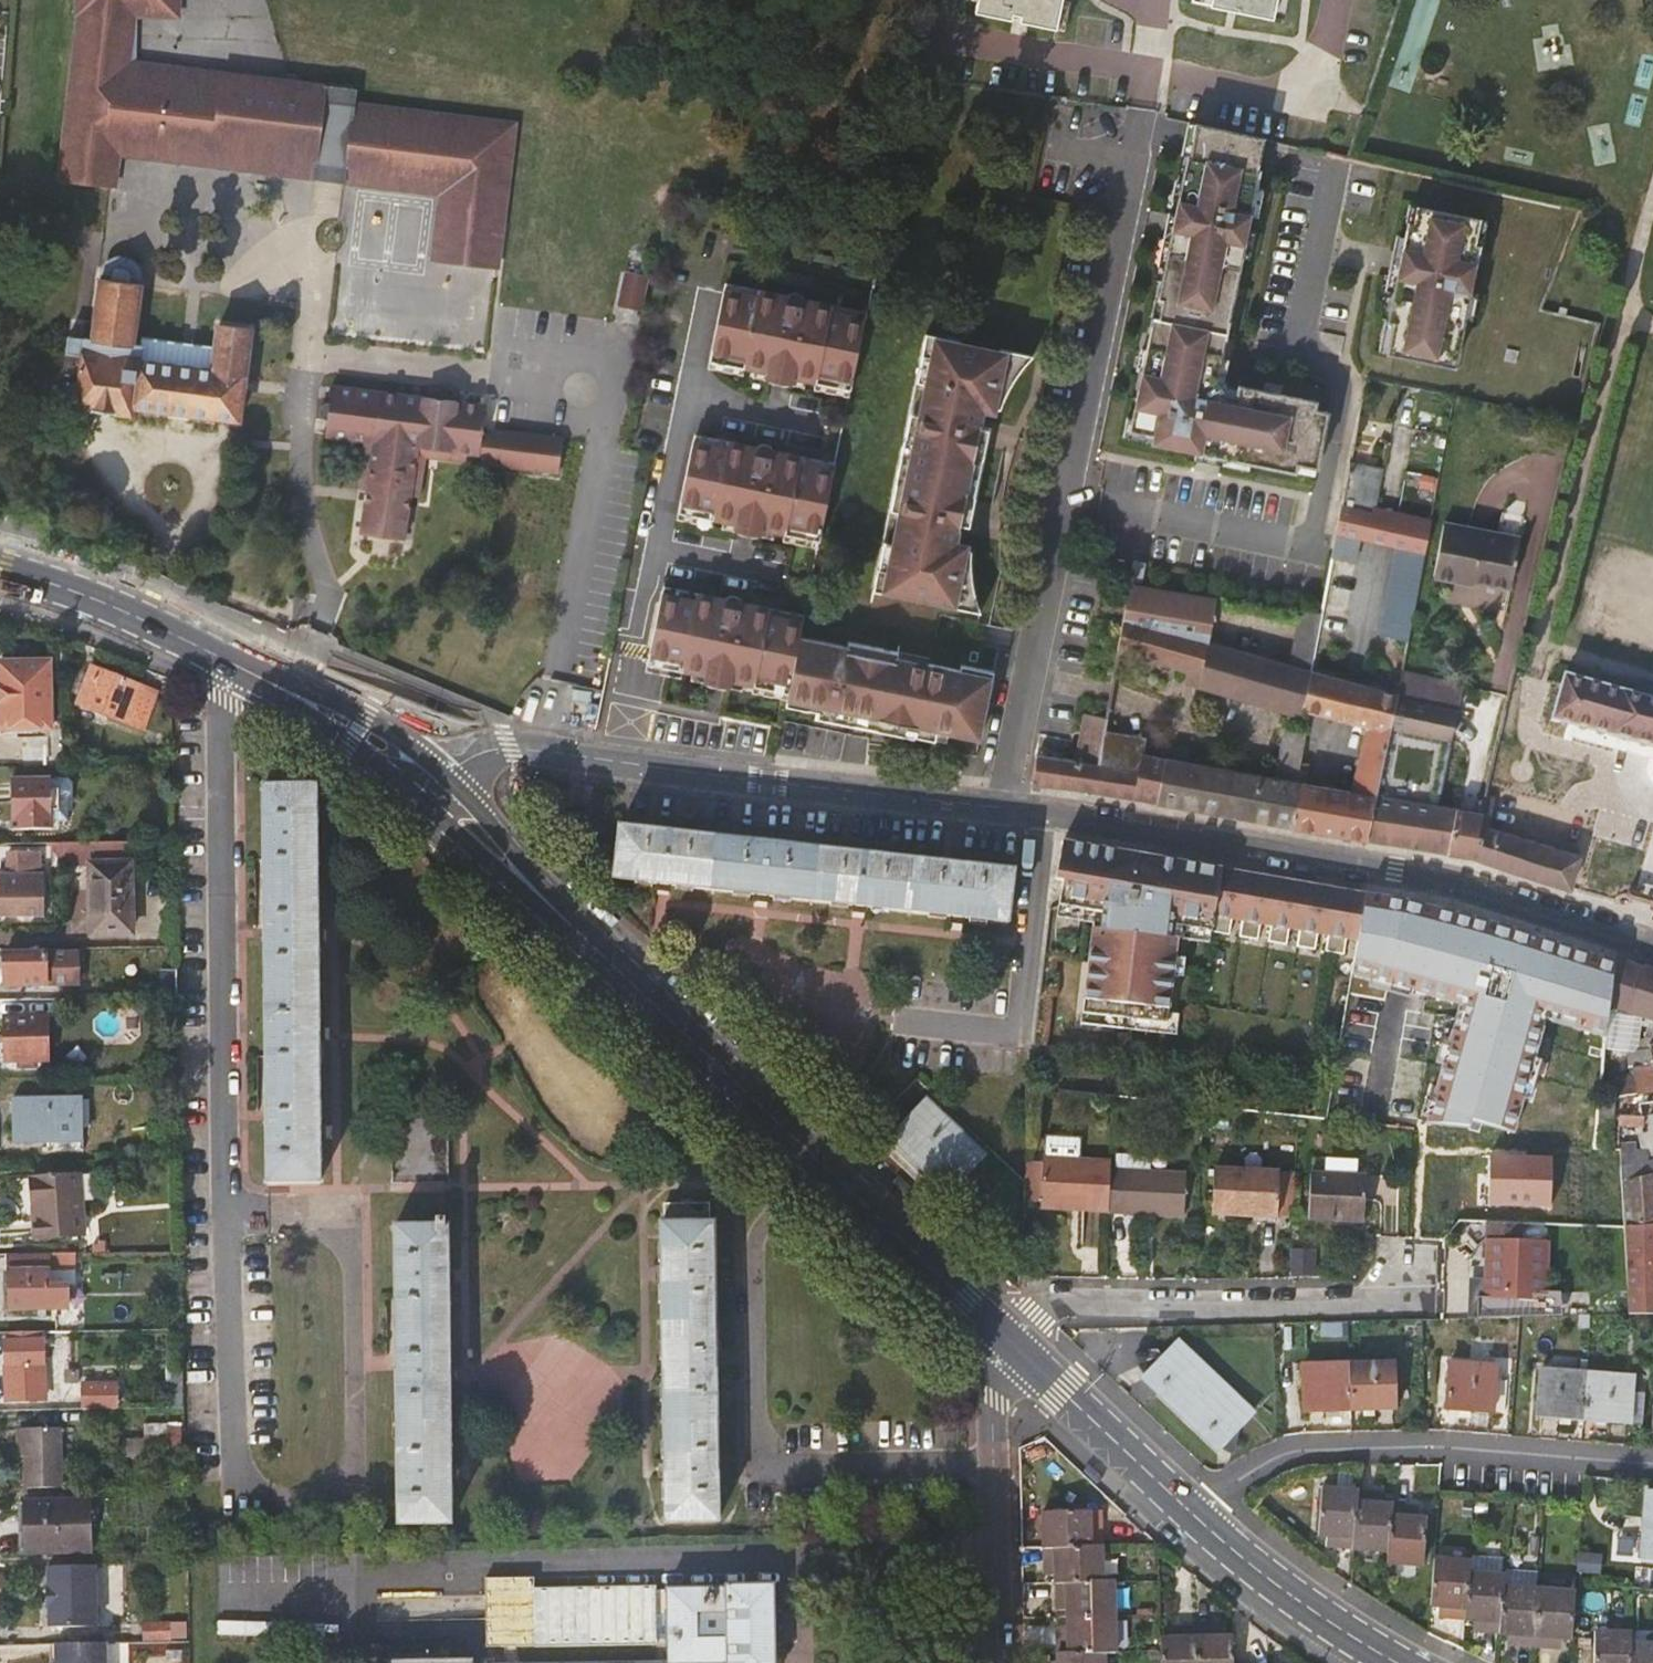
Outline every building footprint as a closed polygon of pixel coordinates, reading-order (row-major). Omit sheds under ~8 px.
[(97,24),(77,191),(132,198),(140,149),(462,189),(452,269),(500,275),(519,131),(360,109),(363,94),(144,63),(150,19),(194,20),(195,0),(98,0),(97,24)] [(975,4),(973,15),(1010,23),(1011,20),(1019,22),(1018,24),(1055,32),(1055,31),(1061,3),(1062,0),(976,0),(975,4)] [(1190,5),(1271,22),(1276,0),(1191,0),(1190,5)] [(1069,4),(1061,3),(1055,31),(1062,33),(1069,4)] [(1261,141),(1195,130),(1189,162),(1186,162),(1158,303),(1162,304),(1157,323),(1153,321),(1131,433),(1154,438),(1153,446),(1297,473),(1299,464),(1319,468),(1329,413),(1315,410),(1317,402),(1240,388),(1238,398),(1225,396),(1217,383),(1257,172),(1255,172),(1261,141)] [(1478,219),(1416,208),(1413,225),(1407,224),(1389,323),(1394,324),(1389,354),(1456,367),(1478,245),(1473,244),(1478,219)] [(85,340),(80,385),(76,410),(132,417),(133,411),(275,429),(284,359),(261,356),(260,362),(243,360),(246,331),(215,327),(212,356),(136,346),(143,279),(140,269),(134,263),(125,259),(114,260),(107,265),(103,272),(96,329),(94,341),(85,340)] [(646,306),(649,272),(626,269),(622,303),(646,306)] [(863,318),(722,291),(707,363),(848,390),(863,318)] [(94,341),(96,329),(87,328),(85,340),(94,341)] [(63,383),(80,385),(85,340),(69,338),(63,383)] [(878,572),(873,594),(981,615),(975,600),(972,582),(971,554),(955,551),(960,529),(963,514),(972,515),(985,450),(976,449),(979,433),(984,411),(999,414),(1013,385),(1032,361),(925,339),(921,362),(930,363),(913,446),(904,445),(895,488),(904,490),(887,574),(878,572)] [(423,450),(475,458),(482,404),(329,382),(327,400),(314,410),(324,419),(322,436),(360,441),(354,490),(362,491),(356,536),(400,542),(406,498),(417,499),(423,450)] [(988,435),(979,433),(976,449),(985,450),(988,435)] [(832,469),(692,442),(677,513),(818,541),(832,469)] [(1384,466),(1353,461),(1345,504),(1375,511),(1384,466)] [(1375,511),(1345,504),(1335,555),(1358,560),(1363,538),(1401,548),(1383,635),(1407,640),(1430,524),(1375,511)] [(972,515),(963,514),(960,529),(968,531),(972,515)] [(1509,587),(1519,538),(1443,523),(1432,576),(1454,580),(1455,577),(1509,587)] [(1154,578),(1133,575),(1131,587),(1152,590),(1154,578)] [(1212,643),(1220,599),(1130,588),(1125,619),(1212,643)] [(802,621),(663,592),(647,663),(788,692),(798,640),(802,621)] [(1324,611),(1301,608),(1290,664),(1313,671),(1324,611)] [(1187,681),(1204,686),(1212,643),(1125,619),(1116,669),(1123,670),(1126,652),(1188,669),(1187,681)] [(846,649),(798,640),(788,692),(785,710),(808,714),(810,703),(820,705),(817,722),(824,724),(826,714),(834,716),(833,720),(851,724),(853,715),(870,718),(868,727),(883,730),(884,725),(893,727),(892,736),(936,743),(938,730),(982,738),(995,674),(962,667),(961,672),(929,666),(931,661),(847,644),(846,649)] [(1228,692),(1237,650),(1212,643),(1204,686),(1228,692)] [(1256,700),(1265,658),(1237,650),(1228,692),(1256,700)] [(1282,707),(1290,664),(1265,658),(1256,700),(1282,707)] [(48,663),(0,664),(0,666),(1,729),(16,728),(16,737),(31,737),(31,728),(49,728),(48,663)] [(1307,709),(1313,671),(1290,664),(1282,707),(1306,714),(1307,709)] [(140,731),(154,697),(138,691),(140,686),(91,666),(75,703),(140,731)] [(1397,693),(1462,711),(1468,686),(1401,670),(1397,693)] [(1368,839),(1397,693),(1313,671),(1307,709),(1367,724),(1354,790),(1303,781),(1295,826),(1368,839)] [(1652,745),(1652,698),(1571,676),(1559,720),(1652,745)] [(1439,805),(1462,711),(1397,693),(1368,839),(1473,857),(1484,813),(1439,805)] [(1107,718),(1109,719),(1115,720),(1118,704),(1110,703),(1107,718)] [(826,714),(824,724),(892,736),(893,727),(884,725),(883,730),(868,727),(870,718),(853,715),(851,724),(833,720),(834,716),(826,714)] [(1039,756),(1034,785),(1093,791),(1098,764),(1102,747),(1104,732),(1106,733),(1109,719),(1107,718),(1085,715),(1076,762),(1039,756)] [(1249,818),(1295,826),(1303,781),(1302,781),(1295,780),(1298,762),(1304,727),(1289,726),(1282,734),(1274,777),(1256,774),(1249,818)] [(1102,747),(1098,764),(1138,772),(1145,755),(1102,747)] [(1098,764),(1093,791),(1161,803),(1170,759),(1145,755),(1138,772),(1098,764)] [(1161,803),(1228,815),(1236,770),(1170,759),(1161,803)] [(1295,780),(1302,781),(1305,763),(1298,762),(1295,780)] [(1228,815),(1249,818),(1256,774),(1236,770),(1228,815)] [(52,819),(51,777),(13,777),(14,819),(52,819)] [(267,1122),(269,1184),(322,1183),(314,785),(262,786),(264,938),(266,1054),(267,1122)] [(1496,799),(1488,797),(1484,813),(1473,857),(1530,876),(1574,889),(1582,856),(1489,829),(1496,799)] [(623,824),(615,877),(1007,926),(1013,875),(623,824)] [(1212,932),(1223,870),(1065,843),(1058,881),(1066,882),(1061,907),(1105,914),(1103,929),(1094,928),(1085,1013),(1169,1022),(1170,1011),(1175,973),(1177,955),(1179,937),(1172,936),(1173,925),(1212,932)] [(46,897),(46,872),(40,872),(39,849),(9,850),(9,872),(0,873),(0,898),(46,897)] [(94,932),(131,931),(130,866),(92,867),(94,932)] [(1252,876),(1223,870),(1212,932),(1212,933),(1229,935),(1231,920),(1244,922),(1252,876)] [(1281,880),(1252,876),(1244,922),(1241,938),(1258,941),(1261,925),(1273,927),(1281,880)] [(1309,885),(1281,880),(1273,927),(1270,943),(1287,946),(1290,930),(1301,932),(1309,885)] [(1338,890),(1309,885),(1301,932),(1299,948),(1316,951),(1318,935),(1330,937),(1338,890)] [(1367,895),(1338,890),(1330,937),(1327,953),(1344,956),(1347,940),(1360,943),(1365,907),(1367,895)] [(1365,907),(1401,913),(1404,897),(1368,890),(1367,895),(1365,907)] [(1471,967),(1485,918),(1404,897),(1401,913),(1399,921),(1420,928),(1414,952),(1471,967)] [(1105,914),(1061,907),(1059,918),(1094,924),(1094,928),(1103,929),(1105,914)] [(1172,936),(1179,937),(1211,940),(1212,933),(1212,932),(1173,925),(1172,936)] [(1612,1002),(1616,959),(1525,929),(1517,971),(1577,993),(1612,1002)] [(81,984),(79,953),(5,954),(5,985),(81,984)] [(1187,956),(1177,955),(1175,973),(1185,974),(1187,956)] [(1616,959),(1612,1002),(1611,1010),(1629,1016),(1652,1023),(1652,971),(1616,959)] [(179,998),(178,971),(161,971),(160,998),(179,998)] [(1611,1010),(1612,1002),(1577,993),(1571,1040),(1606,1047),(1608,1031),(1611,1010)] [(1629,1016),(1611,1010),(1608,1031),(1627,1035),(1629,1016)] [(1169,1022),(1085,1013),(1083,1023),(1179,1033),(1181,1012),(1170,1011),(1169,1022)] [(47,1061),(46,1019),(6,1019),(7,1062),(47,1061)] [(1634,1057),(1652,1039),(1652,1030),(1648,1029),(1646,1042),(1640,1041),(1640,1050),(1634,1052),(1634,1057)] [(1485,1071),(1488,1054),(1490,1036),(1466,1034),(1461,1067),(1485,1071)] [(1634,1057),(1639,1072),(1612,1077),(1615,1099),(1652,1093),(1652,1057),(1651,1046),(1652,1046),(1652,1039),(1634,1057)] [(1540,1065),(1541,1063),(1488,1054),(1485,1071),(1482,1101),(1523,1105),(1520,1142),(1580,1148),(1591,1075),(1540,1065)] [(1595,1150),(1606,1151),(1612,1099),(1606,1097),(1606,1092),(1600,1092),(1595,1130),(1597,1132),(1595,1150)] [(85,1142),(84,1100),(15,1101),(16,1145),(50,1145),(50,1142),(85,1142)] [(1482,1101),(1478,1137),(1520,1142),(1523,1105),(1482,1101)] [(952,1194),(987,1157),(929,1102),(894,1139),(952,1194)] [(448,1128),(448,1114),(395,1114),(395,1182),(449,1181),(448,1128)] [(1644,1129),(1645,1117),(1618,1116),(1617,1133),(1622,1133),(1623,1127),(1644,1129)] [(1622,1182),(1652,1176),(1652,1163),(1648,1144),(1622,1149),(1620,1152),(1622,1182)] [(1042,1209),(1111,1213),(1113,1170),(1113,1160),(1044,1157),(1043,1168),(1042,1204),(1042,1209)] [(1043,1168),(1028,1167),(1028,1183),(1027,1203),(1042,1204),(1043,1168)] [(1279,1217),(1280,1170),(1216,1168),(1214,1215),(1279,1217)] [(1113,1170),(1111,1213),(1185,1217),(1187,1174),(1113,1170)] [(1279,1217),(1295,1218),(1297,1171),(1280,1170),(1279,1217)] [(1367,1221),(1369,1176),(1313,1174),(1311,1219),(1367,1221)] [(1652,1225),(1652,1176),(1622,1182),(1625,1228),(1652,1225)] [(37,1239),(87,1238),(86,1205),(99,1204),(99,1177),(36,1178),(37,1239)] [(718,1517),(716,1216),(710,1216),(710,1198),(667,1199),(668,1217),(663,1217),(666,1518),(718,1517)] [(395,1221),(398,1522),(429,1521),(450,1521),(447,1221),(395,1221)] [(1522,1241),(1522,1226),(1488,1225),(1486,1293),(1547,1295),(1549,1241),(1522,1241)] [(1625,1228),(1630,1315),(1652,1315),(1652,1225),(1625,1228)] [(78,1253),(11,1254),(12,1310),(70,1309),(70,1285),(78,1285),(78,1253)] [(23,1331),(9,1332),(9,1341),(7,1342),(8,1398),(46,1397),(45,1341),(24,1340),(23,1331)] [(62,1331),(46,1331),(50,1338),(62,1339),(62,1331)] [(1230,1436),(1241,1445),(1242,1423),(1256,1407),(1181,1338),(1168,1355),(1148,1360),(1156,1368),(1149,1377),(1222,1445),(1230,1436)] [(1495,1412),(1498,1367),(1451,1364),(1448,1408),(1495,1412)] [(1399,1366),(1353,1367),(1354,1411),(1399,1410),(1399,1366)] [(1354,1411),(1353,1367),(1306,1367),(1307,1411),(1354,1411)] [(1589,1420),(1592,1375),(1544,1371),(1541,1416),(1589,1420)] [(1636,1378),(1592,1375),(1589,1420),(1646,1425),(1647,1394),(1635,1393),(1636,1378)] [(60,1397),(60,1410),(84,1410),(84,1397),(60,1397)] [(168,1438),(179,1438),(179,1428),(168,1428),(168,1438)] [(28,1489),(63,1488),(63,1429),(27,1429),(27,1457),(28,1489)] [(180,1454),(179,1438),(168,1438),(169,1455),(180,1454)] [(1339,1472),(1337,1491),(1356,1493),(1358,1473),(1339,1472)] [(1430,1520),(1422,1520),(1414,1520),(1415,1507),(1386,1506),(1378,1505),(1379,1494),(1356,1493),(1337,1491),(1324,1490),(1321,1536),(1329,1536),(1337,1536),(1337,1547),(1393,1551),(1392,1563),(1428,1565),(1430,1520)] [(109,1521),(108,1501),(30,1502),(30,1552),(93,1551),(93,1522),(109,1521)] [(1096,1507),(1049,1507),(1048,1564),(1059,1564),(1059,1571),(1060,1600),(1072,1600),(1072,1607),(1072,1622),(1072,1630),(1061,1629),(1061,1662),(1109,1662),(1109,1647),(1120,1647),(1119,1579),(1107,1579),(1106,1524),(1096,1524),(1096,1507)] [(1106,1507),(1096,1507),(1096,1524),(1106,1524),(1106,1507)] [(1414,1520),(1422,1520),(1422,1508),(1415,1507),(1414,1520)] [(1436,1602),(1445,1602),(1455,1603),(1454,1612),(1480,1615),(1488,1616),(1487,1628),(1515,1630),(1522,1631),(1522,1641),(1562,1645),(1563,1636),(1569,1636),(1577,1637),(1581,1589),(1542,1587),(1543,1569),(1512,1567),(1512,1572),(1504,1572),(1506,1555),(1477,1553),(1476,1560),(1440,1556),(1436,1602)] [(97,1565),(50,1566),(50,1587),(47,1587),(47,1608),(50,1608),(50,1629),(97,1629),(97,1565)] [(658,1662),(752,1662),(762,1662),(761,1584),(714,1585),(714,1588),(658,1590),(658,1592),(647,1592),(646,1588),(521,1591),(520,1582),(475,1583),(476,1650),(647,1646),(647,1636),(658,1636),(658,1661),(658,1662)] [(1455,1603),(1445,1602),(1445,1611),(1454,1612),(1455,1603)] [(1488,1616),(1480,1615),(1479,1627),(1487,1628),(1488,1616)] [(1253,1662),(1234,1662),(1233,1636),(1224,1636),(1216,1636),(1216,1625),(1177,1625),(1177,1636),(1171,1636),(1163,1636),(1164,1662),(1253,1662)] [(1636,1640),(1636,1629),(1601,1628),(1600,1662),(1652,1662),(1652,1641),(1636,1640)] [(392,1654),(393,1661),(451,1660),(451,1636),(383,1638),(383,1654),(392,1654)] [(55,1643),(56,1662),(106,1662),(106,1643),(55,1643)]
